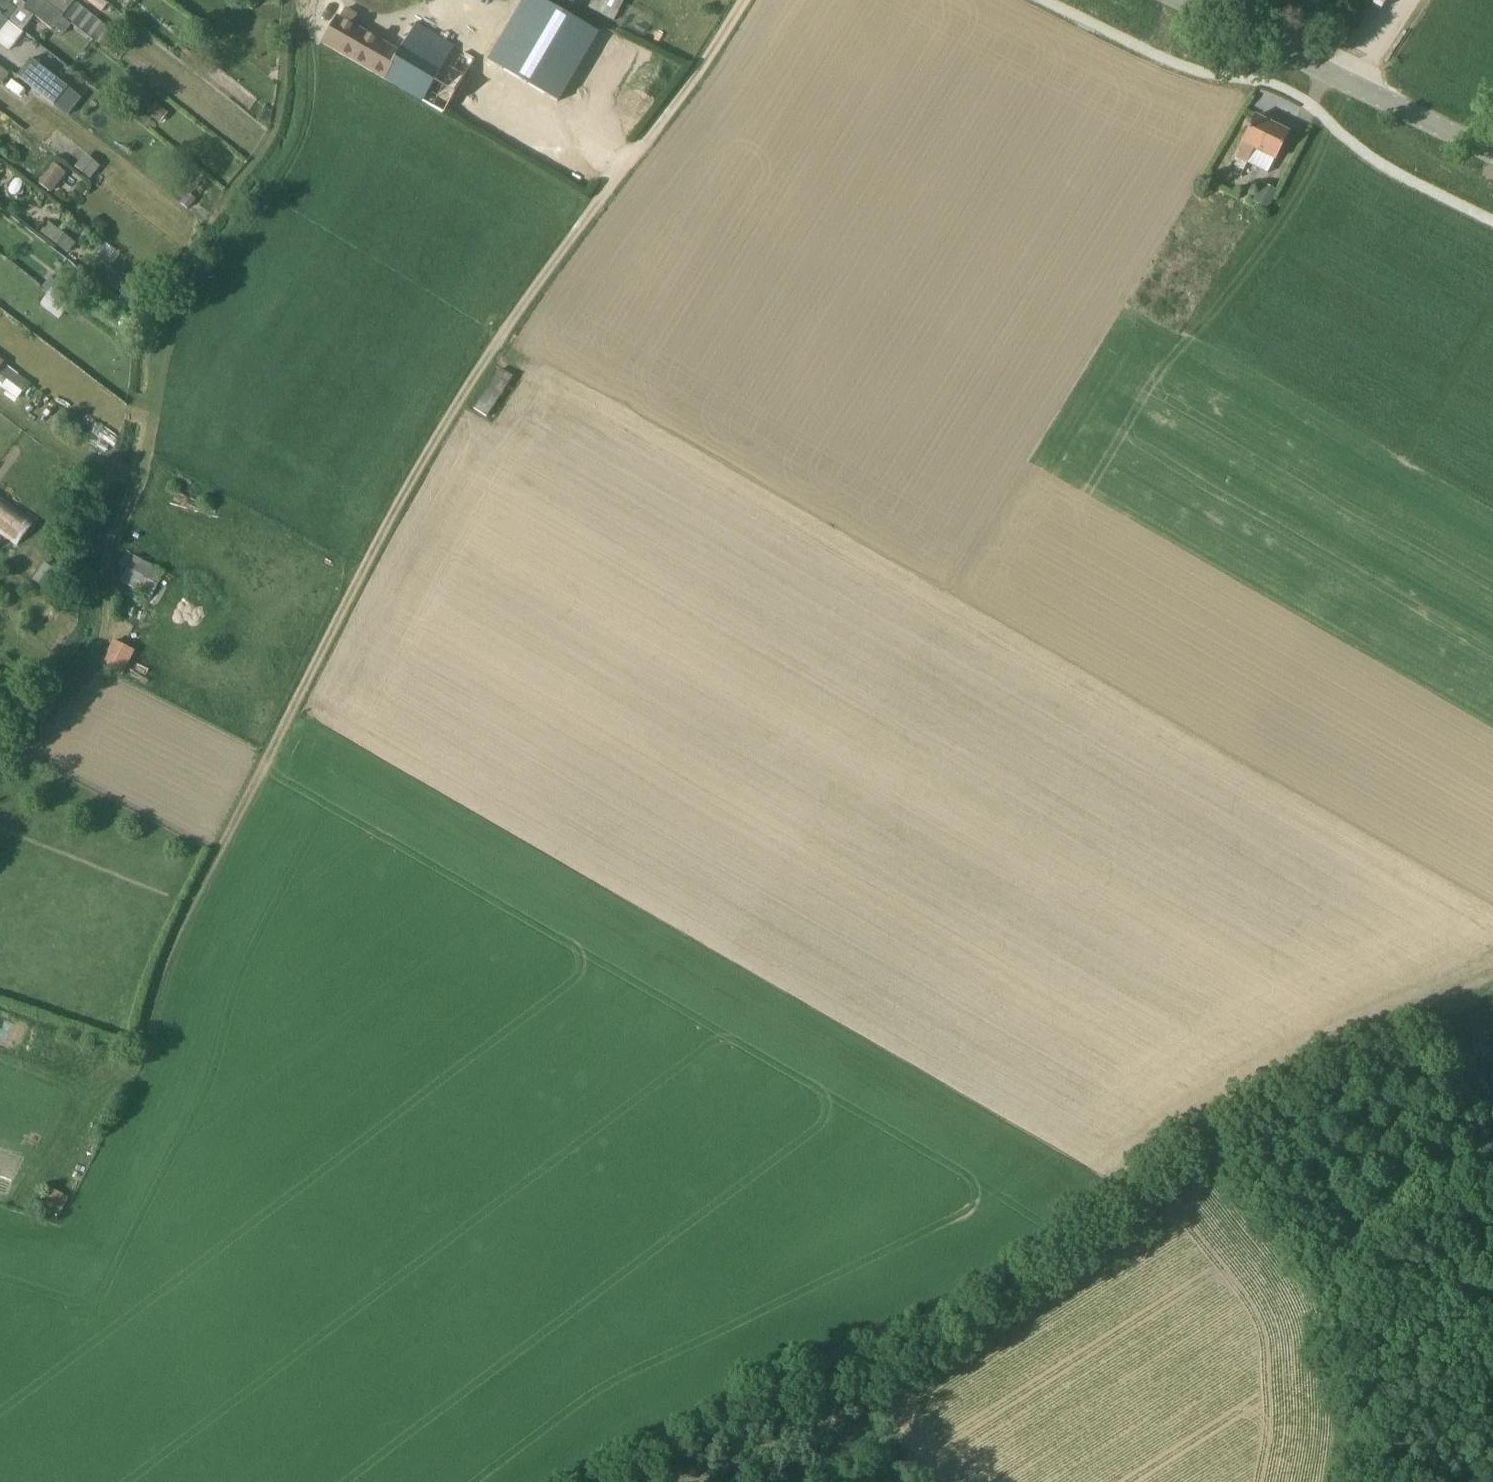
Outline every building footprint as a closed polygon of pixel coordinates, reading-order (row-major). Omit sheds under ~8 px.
[(8,19),(17,9),(10,4),(14,0),(0,0),(0,13),(2,15),(8,19)] [(44,0),(29,0),(23,7),(51,30),(62,16),(63,15),(44,0)] [(63,15),(73,0),(44,0),(63,15)] [(62,16),(73,24),(107,52),(120,36),(74,0),(73,0),(63,15),(62,16)] [(104,0),(87,0),(102,12),(108,3),(104,0)] [(589,7),(615,20),(624,2),(620,0),(592,0),(589,7)] [(2,15),(0,13),(0,32),(9,20),(8,19),(2,15)] [(401,53),(341,17),(337,15),(321,43),(442,114),(475,59),(453,46),(454,45),(435,34),(435,33),(418,23),(401,53)] [(193,59),(196,55),(186,47),(183,52),(193,59)] [(66,115),(80,97),(32,58),(17,76),(66,115)] [(10,73),(0,65),(0,84),(1,85),(10,73)] [(156,103),(148,113),(160,123),(168,113),(156,103)] [(1255,118),(1234,157),(1248,164),(1255,151),(1276,161),(1289,135),(1255,118)] [(76,167),(90,178),(100,166),(86,154),(76,167)] [(40,184),(50,192),(66,173),(55,164),(40,184)] [(1273,198),(1277,190),(1276,190),(1263,183),(1253,201),(1255,202),(1267,208),(1273,198)] [(196,199),(189,193),(181,203),(188,209),(196,199)] [(60,247),(69,237),(58,229),(50,239),(60,247)] [(57,282),(50,292),(66,304),(73,295),(57,282)] [(68,305),(66,304),(50,292),(40,304),(58,318),(68,305)] [(121,679),(133,653),(113,644),(101,669),(121,679)]
